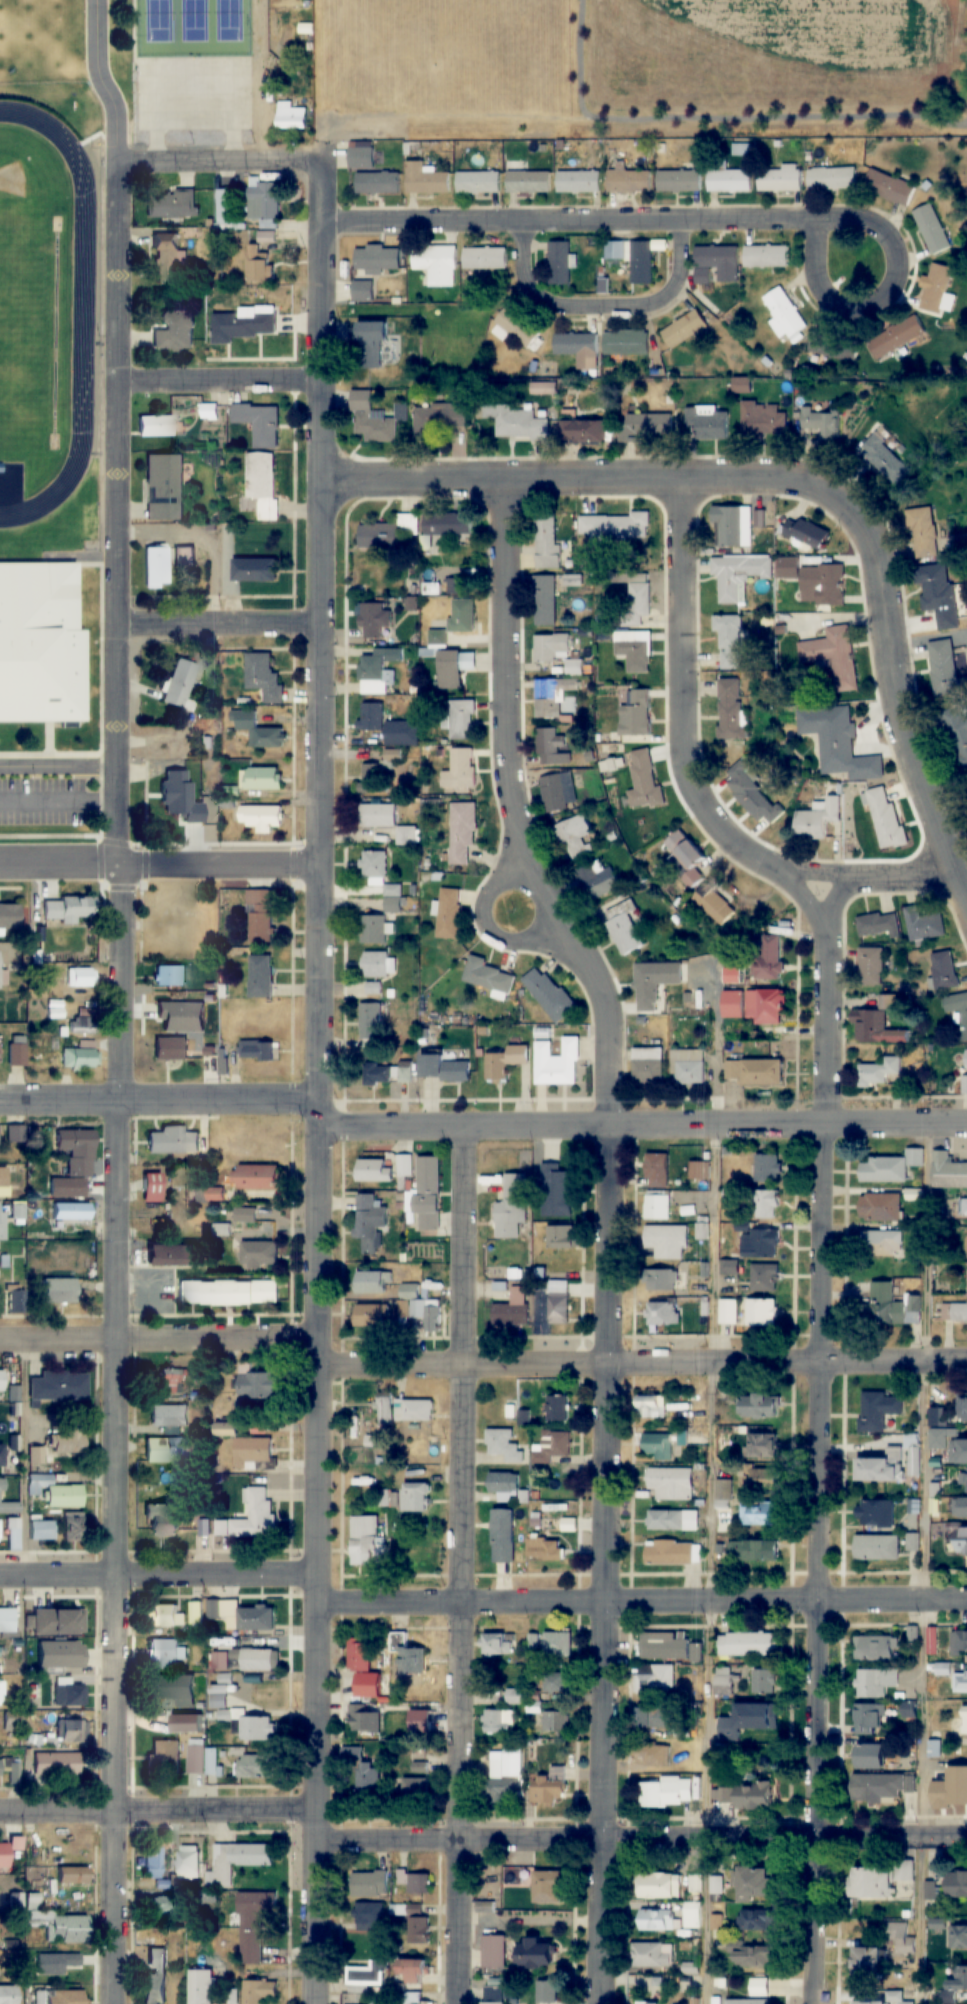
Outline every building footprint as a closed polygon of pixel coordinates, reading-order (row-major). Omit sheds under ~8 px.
[(309,99),(278,98),(277,129),(309,130),(309,99)] [(373,148),(349,148),(349,168),(373,168),(373,148)] [(450,193),(450,172),(434,172),(434,170),(425,170),(425,161),(406,161),(406,193),(450,193)] [(782,170),(758,170),(758,191),(801,191),(801,165),(782,165),(782,170)] [(808,167),(808,190),(856,190),(856,167),(808,167)] [(751,191),(751,170),(708,170),(708,191),(751,191)] [(908,207),(915,185),(872,170),(865,191),(908,207)] [(600,192),(600,171),(557,171),(557,192),(600,192)] [(607,192),(650,192),(650,171),(607,171),(607,192)] [(658,171),(658,191),(701,191),(701,171),(658,171)] [(500,172),(456,172),(456,193),(500,193),(500,172)] [(551,172),(507,172),(507,193),(551,193),(551,172)] [(356,194),(400,193),(400,173),(356,173),(356,194)] [(249,182),(249,224),(279,224),(279,183),(249,182)] [(217,228),(238,228),(238,189),(217,189),(217,228)] [(148,218),(195,217),(195,190),(147,191),(148,218)] [(951,247),(932,203),(913,211),(932,255),(951,247)] [(152,235),(153,283),(187,281),(186,251),(179,251),(178,234),(152,235)] [(570,285),(570,242),(549,242),(549,285),(570,285)] [(652,284),(652,242),(606,242),(606,260),(632,260),(632,284),(652,284)] [(247,280),(271,280),(271,253),(258,253),(258,244),(247,244),(247,280)] [(456,246),(412,246),(412,270),(424,270),(424,287),(456,287),(456,246)] [(788,246),(744,246),(744,268),(788,268),(788,246)] [(400,247),(355,247),(355,271),(400,271),(400,247)] [(738,247),(696,247),(695,284),(715,284),(715,282),(738,282),(738,247)] [(463,269),(507,269),(507,248),(463,248),(463,269)] [(952,268),(928,263),(919,309),(943,314),(952,268)] [(354,301),(373,301),(373,281),(354,281),(354,301)] [(808,326),(781,286),(763,298),(776,317),(769,322),(783,341),(789,337),(794,343),(804,337),(800,331),(808,326)] [(276,336),(276,306),(238,306),(238,314),(212,314),(212,345),(232,345),(232,336),(276,336)] [(660,332),(672,349),(708,326),(697,309),(660,332)] [(154,349),(192,349),(192,311),(164,311),(164,331),(154,331),(154,349)] [(507,337),(533,347),(541,326),(501,311),(492,335),(506,340),(507,337)] [(874,357),(925,335),(917,316),(866,338),(874,357)] [(386,342),(386,321),(359,322),(359,366),(381,366),(381,342),(386,342)] [(604,331),(604,356),(648,356),(648,331),(604,331)] [(853,355),(853,333),(810,333),(810,355),(853,355)] [(598,334),(555,334),(555,355),(577,355),(577,370),(598,370),(598,334)] [(397,441),(397,418),(372,418),(372,390),(353,390),(353,434),(366,434),(366,442),(397,441)] [(778,412),(778,404),(756,404),(756,400),(741,400),(742,435),(786,434),(786,412),(778,412)] [(254,447),(278,447),(278,405),(231,405),(231,423),(254,423),(254,447)] [(467,427),(467,405),(415,405),(415,438),(434,438),(434,426),(467,427)] [(838,411),(812,411),(812,406),(802,406),(802,438),(838,438),(838,411)] [(535,409),(487,407),(487,418),(501,418),(500,437),(549,440),(549,419),(535,418),(535,409)] [(727,410),(716,410),(716,407),(701,407),(686,407),(686,439),(727,439),(727,410)] [(621,441),(673,440),(672,413),(620,414),(621,441)] [(171,415),(137,415),(137,436),(171,436),(171,415)] [(561,420),(561,441),(607,441),(607,421),(561,420)] [(895,486),(911,470),(875,434),(858,450),(895,486)] [(277,452),(247,452),(247,498),(259,498),(259,520),(277,520),(277,452)] [(147,520),(183,520),(182,454),(146,454),(147,520)] [(752,546),(752,506),(716,506),(716,546),(752,546)] [(915,559),(939,556),(931,507),(908,510),(915,559)] [(631,515),(579,516),(579,535),(590,535),(590,545),(650,545),(649,511),(631,511),(631,515)] [(399,523),(360,523),(360,549),(408,549),(408,537),(418,537),(418,513),(399,513),(399,523)] [(471,513),(424,513),(424,535),(472,535),(471,513)] [(556,544),(556,513),(536,513),(536,568),(561,568),(561,544),(556,544)] [(782,534),(821,550),(829,530),(790,514),(782,534)] [(168,588),(168,547),(145,547),(145,588),(168,588)] [(194,548),(173,548),(173,569),(194,569),(194,548)] [(711,556),(712,575),(719,575),(719,604),(746,604),(746,577),(773,577),(773,556),(711,556)] [(232,559),(232,581),(277,581),(277,559),(232,559)] [(84,717),(83,629),(75,629),(74,561),(0,563),(0,719),(84,717)] [(949,563),(919,567),(924,612),(934,610),(937,632),(958,629),(949,563)] [(844,605),(844,565),(801,565),(801,605),(844,605)] [(650,574),(613,574),(613,585),(620,585),(621,626),(643,626),(643,618),(650,618),(650,574)] [(535,575),(535,626),(555,626),(555,575),(535,575)] [(449,598),(449,633),(474,633),(474,598),(449,598)] [(382,627),(393,627),(393,611),(385,611),(385,603),(365,603),(365,641),(382,641),(382,627)] [(721,631),(721,669),(741,669),(741,615),(714,616),(714,631),(721,631)] [(850,625),(826,627),(828,639),(798,642),(800,666),(829,663),(832,692),(857,689),(850,625)] [(628,673),(651,673),(651,632),(615,632),(615,656),(628,656),(628,673)] [(583,675),(582,660),(569,660),(569,634),(534,635),(535,662),(568,661),(568,675),(583,675)] [(928,643),(936,693),(959,690),(951,639),(928,643)] [(404,649),(374,649),(374,657),(361,657),(361,694),(387,694),(387,685),(395,685),(395,670),(385,670),(385,661),(404,661),(404,649)] [(438,652),(438,689),(462,689),(462,670),(476,670),(476,652),(438,652)] [(246,689),(264,689),(264,704),(282,704),(282,673),(271,673),(271,653),(246,653),(246,689)] [(183,709),(195,665),(173,659),(161,703),(183,709)] [(719,739),(746,739),(747,712),(740,712),(740,679),(719,679),(719,739)] [(536,680),(536,715),(563,715),(563,690),(581,690),(581,680),(536,680)] [(650,689),(628,690),(628,706),(619,706),(620,735),(651,735),(650,689)] [(473,700),(448,700),(448,730),(450,730),(450,740),(473,740),(473,700)] [(383,731),(383,703),(362,703),(362,731),(383,731)] [(821,775),(848,773),(849,781),(884,779),(883,756),(854,758),(851,706),(796,709),(797,736),(819,735),(821,775)] [(257,711),(235,711),(235,731),(248,731),(248,747),(288,747),(288,728),(256,728),(257,711)] [(945,717),(962,775),(966,773),(966,711),(945,717)] [(409,724),(385,724),(385,743),(409,743),(409,724)] [(557,727),(538,727),(538,765),(559,765),(559,747),(565,747),(565,736),(557,736),(557,727)] [(450,772),(440,772),(440,788),(473,788),(473,748),(450,748),(450,772)] [(656,786),(650,749),(629,752),(636,791),(628,792),(631,810),(665,804),(662,785),(656,786)] [(363,764),(363,793),(384,793),(384,764),(363,764)] [(281,767),(242,767),(242,789),(281,789),(281,767)] [(203,823),(203,803),(192,803),(192,781),(187,781),(187,770),(165,770),(165,781),(162,781),(162,814),(181,814),(181,822),(203,823)] [(758,821),(774,807),(743,771),(727,785),(758,821)] [(546,813),(577,807),(571,772),(540,777),(546,813)] [(880,850),(908,845),(905,825),(899,826),(895,803),(888,804),(885,787),(868,790),(880,850)] [(826,839),(826,822),(840,822),(840,797),(814,796),(814,812),(795,811),(794,838),(826,839)] [(475,803),(450,802),(449,864),(468,865),(468,845),(475,845),(475,803)] [(395,827),(395,804),(360,804),(360,827),(395,827)] [(272,834),(272,826),(282,827),(282,806),(238,805),(238,826),(256,826),(256,834),(272,834)] [(593,851),(590,843),(585,845),(582,837),(591,834),(584,814),(555,824),(569,860),(593,851)] [(416,845),(416,827),(399,827),(399,845),(416,845)] [(663,843),(689,871),(682,877),(692,888),(703,877),(693,866),(704,856),(678,829),(663,843)] [(386,852),(363,852),(363,878),(372,878),(372,883),(386,883),(386,852)] [(620,888),(611,865),(604,868),(601,860),(576,870),(589,901),(620,888)] [(692,897),(719,924),(733,910),(706,882),(692,897)] [(385,913),(401,913),(401,885),(385,885),(385,913)] [(457,939),(461,890),(440,888),(436,937),(457,939)] [(248,942),(272,942),(272,890),(248,890),(248,942)] [(629,913),(636,910),(630,895),(600,907),(620,955),(642,946),(629,913)] [(96,922),(96,898),(43,898),(43,920),(60,920),(60,923),(96,922)] [(19,928),(19,905),(0,905),(0,928),(19,928)] [(910,941),(945,935),(941,913),(921,916),(919,905),(905,907),(910,941)] [(856,918),(859,937),(898,930),(895,911),(856,918)] [(393,924),(386,924),(386,916),(360,916),(360,944),(386,944),(386,930),(393,930),(393,924)] [(756,981),(780,981),(780,932),(756,932),(756,981)] [(860,985),(883,985),(883,948),(860,948),(860,985)] [(956,987),(954,951),(932,952),(935,989),(956,987)] [(363,952),(363,976),(388,976),(388,952),(363,952)] [(248,954),(248,996),(272,996),(272,954),(248,954)] [(486,959),(470,955),(463,981),(509,994),(514,974),(484,966),(486,959)] [(657,1002),(657,983),(681,983),(681,962),(635,962),(635,1002),(657,1002)] [(182,985),(182,965),(154,965),(154,985),(182,985)] [(563,985),(557,989),(543,967),(525,978),(553,1023),(577,1008),(563,985)] [(67,987),(93,987),(93,969),(67,969),(67,987)] [(725,983),(741,983),(741,969),(725,969),(725,983)] [(723,991),(723,1022),(781,1021),(781,1002),(776,1002),(776,990),(723,991)] [(966,1041),(966,994),(944,995),(944,1012),(960,1011),(960,1041),(966,1041)] [(857,1010),(857,1042),(907,1043),(907,1030),(885,1030),(885,1007),(896,1007),(896,995),(879,995),(879,1010),(857,1010)] [(381,1003),(360,1003),(360,1038),(381,1038),(381,1003)] [(172,1028),(188,1028),(188,1022),(198,1022),(198,1004),(154,1004),(154,1022),(172,1022),(172,1028)] [(63,1019),(63,1010),(47,1010),(47,1019),(63,1019)] [(69,1035),(91,1035),(91,1018),(69,1018),(69,1035)] [(534,1084),(577,1084),(577,1036),(562,1036),(562,1056),(551,1056),(551,1040),(534,1040),(534,1084)] [(155,1037),(155,1060),(185,1060),(185,1037),(155,1037)] [(273,1061),(273,1041),(240,1041),(240,1061),(273,1061)] [(25,1067),(25,1044),(8,1044),(8,1067),(25,1067)] [(485,1053),(486,1080),(506,1080),(506,1064),(528,1064),(527,1045),(506,1045),(506,1053),(485,1053)] [(662,1083),(662,1048),(632,1048),(632,1083),(662,1083)] [(703,1083),(703,1049),(671,1049),(671,1083),(703,1083)] [(64,1050),(64,1065),(96,1065),(96,1050),(64,1050)] [(418,1080),(469,1080),(469,1061),(442,1061),(442,1055),(418,1055),(418,1080)] [(901,1057),(885,1057),(885,1065),(859,1064),(859,1086),(887,1087),(887,1074),(900,1074),(901,1057)] [(781,1060),(725,1060),(725,1085),(781,1085),(781,1060)] [(400,1062),(400,1082),(412,1082),(412,1062),(400,1062)] [(362,1064),(362,1084),(391,1084),(391,1064),(362,1064)] [(24,1125),(0,1125),(0,1144),(24,1144),(24,1125)] [(185,1126),(160,1126),(160,1132),(147,1132),(147,1153),(198,1153),(198,1132),(185,1132),(185,1126)] [(92,1130),(54,1130),(54,1151),(66,1151),(66,1176),(92,1176),(92,1130)] [(906,1158),(868,1158),(868,1163),(860,1163),(860,1182),(906,1183),(906,1168),(923,1168),(924,1149),(906,1149),(906,1158)] [(949,1163),(949,1151),(932,1150),(932,1187),(966,1188),(966,1163),(949,1163)] [(646,1187),(668,1187),(668,1154),(646,1154),(646,1187)] [(412,1155),(396,1155),(396,1177),(412,1177),(412,1155)] [(755,1183),(780,1183),(780,1155),(755,1155),(755,1183)] [(439,1157),(416,1157),(416,1195),(412,1195),(412,1213),(416,1213),(416,1229),(439,1229),(439,1157)] [(391,1167),(385,1167),(385,1160),(355,1160),(355,1182),(391,1182),(391,1167)] [(572,1217),(572,1172),(560,1171),(560,1162),(542,1162),(542,1217),(572,1217)] [(709,1162),(690,1162),(690,1179),(709,1179),(709,1162)] [(276,1189),(276,1166),(232,1166),(232,1189),(276,1189)] [(160,1174),(142,1174),(142,1202),(160,1202),(160,1174)] [(504,1175),(504,1217),(526,1217),(526,1175),(504,1175)] [(779,1191),(754,1191),(754,1219),(779,1219),(779,1191)] [(670,1219),(670,1193),(645,1193),(645,1219),(670,1219)] [(355,1240),(385,1241),(386,1207),(374,1206),(375,1195),(357,1194),(355,1240)] [(860,1194),(860,1222),(900,1222),(900,1194),(860,1194)] [(51,1203),(51,1222),(91,1222),(91,1203),(51,1203)] [(697,1240),(709,1240),(709,1224),(697,1224),(697,1240)] [(223,1225),(223,1234),(214,1234),(214,1235),(230,1235),(230,1225),(223,1225)] [(572,1248),(572,1225),(544,1225),(544,1248),(572,1248)] [(655,1260),(682,1260),(682,1249),(687,1249),(687,1225),(643,1225),(643,1249),(655,1249),(655,1260)] [(742,1231),(742,1258),(779,1258),(779,1231),(742,1231)] [(902,1232),(865,1232),(865,1255),(902,1255),(902,1232)] [(242,1241),(242,1268),(277,1268),(277,1241),(242,1241)] [(144,1265),(198,1265),(198,1245),(144,1245),(144,1265)] [(752,1292),(778,1292),(778,1265),(752,1265),(752,1292)] [(678,1291),(678,1270),(645,1270),(645,1291),(678,1291)] [(355,1271),(355,1293),(390,1293),(390,1271),(355,1271)] [(75,1278),(40,1278),(40,1302),(75,1302),(75,1278)] [(177,1281),(177,1304),(278,1304),(278,1280),(177,1281)] [(569,1324),(569,1281),(549,1281),(549,1324),(569,1324)] [(870,1282),(870,1321),(902,1321),(902,1304),(894,1304),(894,1282),(870,1282)] [(419,1300),(418,1285),(399,1285),(400,1324),(410,1324),(409,1300),(419,1300)] [(527,1324),(527,1286),(511,1286),(511,1305),(492,1305),(492,1324),(527,1324)] [(27,1313),(27,1287),(9,1287),(9,1313),(27,1313)] [(922,1324),(922,1296),(907,1296),(907,1324),(922,1324)] [(738,1300),(719,1300),(719,1324),(738,1324),(738,1300)] [(777,1327),(777,1300),(747,1300),(747,1327),(777,1327)] [(441,1334),(441,1301),(424,1301),(424,1334),(441,1334)] [(648,1301),(648,1324),(677,1324),(677,1301),(648,1301)] [(966,1322),(966,1304),(950,1304),(950,1322),(966,1322)] [(182,1393),(182,1369),(157,1369),(157,1393),(182,1393)] [(86,1371),(39,1372),(39,1378),(28,1378),(28,1400),(86,1399),(86,1371)] [(237,1401),(276,1401),(276,1373),(238,1373),(237,1401)] [(861,1432),(884,1432),(885,1414),(903,1414),(903,1395),(885,1395),(885,1392),(861,1392),(861,1432)] [(568,1395),(547,1395),(547,1421),(568,1421),(568,1395)] [(738,1395),(738,1417),(777,1417),(777,1395),(738,1395)] [(958,1420),(966,1420),(966,1395),(958,1395),(958,1420)] [(377,1423),(391,1423),(391,1396),(377,1396),(377,1423)] [(665,1396),(637,1396),(637,1418),(665,1418),(665,1396)] [(432,1400),(394,1400),(394,1421),(432,1421),(432,1400)] [(188,1405),(149,1405),(149,1427),(188,1427),(188,1405)] [(82,1453),(82,1427),(59,1427),(59,1435),(49,1435),(49,1453),(82,1453)] [(505,1454),(505,1462),(523,1462),(523,1446),(512,1446),(512,1429),(487,1429),(487,1454),(505,1454)] [(551,1456),(570,1456),(570,1432),(542,1431),(542,1444),(533,1444),(533,1464),(551,1464),(551,1456)] [(673,1459),(673,1433),(642,1433),(642,1459),(673,1459)] [(749,1458),(777,1458),(777,1433),(749,1433),(749,1458)] [(190,1461),(190,1438),(143,1438),(143,1461),(190,1461)] [(234,1470),(272,1470),(272,1438),(234,1438),(234,1470)] [(966,1464),(966,1440),(950,1440),(950,1464),(966,1464)] [(856,1482),(903,1482),(903,1447),(887,1447),(887,1459),(856,1459),(856,1482)] [(692,1468),(647,1468),(646,1489),(655,1489),(655,1499),(691,1499),(692,1468)] [(777,1468),(739,1468),(739,1489),(777,1489),(777,1468)] [(487,1493),(518,1493),(518,1472),(487,1472),(487,1493)] [(81,1505),(80,1484),(53,1485),(53,1474),(29,1474),(29,1494),(44,1494),(44,1506),(81,1505)] [(20,1503),(3,1503),(3,1479),(0,1479),(0,1513),(20,1513),(20,1503)] [(428,1483),(402,1483),(402,1511),(428,1511),(428,1483)] [(267,1487),(246,1487),(246,1520),(215,1520),(215,1537),(274,1537),(274,1500),(267,1500),(267,1487)] [(966,1519),(966,1498),(956,1498),(956,1519),(966,1519)] [(856,1500),(856,1525),(895,1525),(895,1500),(856,1500)] [(777,1525),(777,1501),(741,1501),(741,1525),(777,1525)] [(178,1536),(178,1505),(145,1505),(145,1536),(178,1536)] [(493,1510),(493,1562),(514,1562),(514,1510),(493,1510)] [(697,1511),(648,1511),(648,1530),(697,1530),(697,1511)] [(84,1512),(63,1512),(63,1541),(84,1541),(84,1512)] [(352,1566),(372,1565),(372,1549),(387,1549),(386,1526),(377,1526),(377,1516),(351,1516),(352,1566)] [(20,1550),(20,1521),(8,1521),(8,1550),(20,1550)] [(28,1522),(28,1540),(53,1540),(53,1522),(28,1522)] [(952,1528),(952,1554),(966,1554),(966,1528),(952,1528)] [(855,1560),(899,1560),(899,1535),(855,1535),(855,1560)] [(919,1551),(919,1535),(908,1535),(908,1551),(919,1551)] [(562,1539),(527,1539),(527,1561),(562,1561),(562,1539)] [(695,1565),(695,1541),(645,1541),(645,1565),(695,1565)] [(777,1541),(730,1541),(730,1561),(777,1561),(777,1541)] [(207,1601),(207,1620),(226,1620),(226,1631),(274,1631),(274,1608),(239,1609),(239,1600),(207,1601)] [(190,1603),(190,1626),(201,1626),(201,1603),(190,1603)] [(177,1605),(148,1605),(148,1627),(177,1627),(177,1605)] [(14,1609),(0,1609),(0,1633),(14,1633),(14,1609)] [(76,1610),(31,1610),(31,1634),(76,1634),(76,1610)] [(952,1655),(966,1655),(966,1631),(952,1631),(952,1655)] [(777,1632),(719,1634),(719,1657),(777,1655),(777,1632)] [(392,1652),(399,1652),(399,1676),(426,1676),(426,1649),(408,1649),(408,1633),(392,1633),(392,1652)] [(571,1657),(571,1633),(544,1633),(544,1657),(571,1657)] [(679,1640),(652,1640),(652,1633),(641,1633),(641,1660),(689,1660),(689,1633),(679,1633),(679,1640)] [(483,1655),(512,1655),(512,1634),(483,1634),(483,1655)] [(854,1661),(893,1661),(893,1636),(854,1636),(854,1661)] [(348,1675),(354,1675),(354,1698),(379,1698),(379,1674),(370,1674),(370,1639),(348,1639),(348,1675)] [(178,1669),(178,1640),(149,1640),(149,1669),(178,1669)] [(239,1671),(274,1671),(274,1650),(252,1650),(252,1642),(239,1642),(239,1671)] [(36,1643),(36,1667),(83,1667),(83,1643),(36,1643)] [(675,1666),(639,1666),(639,1690),(675,1690),(675,1666)] [(731,1667),(714,1667),(714,1696),(733,1696),(733,1677),(731,1677),(731,1667)] [(753,1695),(777,1695),(777,1670),(753,1670),(753,1695)] [(857,1670),(857,1698),(886,1698),(886,1687),(898,1687),(898,1670),(857,1670)] [(953,1673),(953,1695),(966,1695),(966,1673),(953,1673)] [(544,1692),(570,1692),(570,1674),(544,1674),(544,1692)] [(193,1676),(146,1676),(146,1700),(193,1700),(193,1676)] [(85,1686),(69,1686),(69,1679),(55,1679),(55,1706),(85,1706),(85,1686)] [(524,1689),(502,1689),(502,1704),(524,1704),(524,1689)] [(225,1696),(211,1696),(211,1707),(225,1707),(225,1696)] [(543,1733),(568,1733),(568,1712),(541,1712),(541,1702),(527,1702),(527,1714),(543,1714),(543,1733)] [(368,1705),(351,1705),(351,1733),(381,1733),(381,1712),(368,1712),(368,1705)] [(719,1736),(774,1736),(774,1705),(734,1705),(734,1718),(719,1718),(719,1736)] [(854,1729),(881,1729),(881,1705),(854,1705),(854,1729)] [(667,1729),(667,1708),(635,1708),(635,1729),(667,1729)] [(484,1734),(513,1734),(513,1711),(484,1711),(484,1734)] [(244,1712),(238,1712),(239,1742),(273,1741),(273,1718),(245,1718),(244,1712)] [(201,1716),(170,1716),(170,1733),(201,1733),(201,1716)] [(88,1742),(88,1720),(58,1721),(58,1743),(88,1742)] [(217,1774),(217,1749),(204,1749),(204,1739),(189,1739),(189,1774),(217,1774)] [(179,1741),(152,1741),(152,1755),(148,1755),(148,1775),(179,1775),(179,1741)] [(522,1752),(514,1752),(514,1744),(504,1743),(503,1753),(491,1752),(490,1781),(486,1781),(485,1798),(521,1799),(522,1752)] [(669,1766),(669,1745),(633,1745),(633,1766),(669,1766)] [(883,1770),(883,1745),(852,1745),(852,1770),(883,1770)] [(80,1777),(80,1753),(33,1753),(33,1777),(80,1777)] [(237,1779),(272,1779),(272,1755),(237,1755),(237,1779)] [(1,1777),(0,1767),(11,1767),(11,1783),(21,1783),(21,1758),(0,1758),(0,1777),(1,1777)] [(381,1764),(357,1764),(357,1796),(381,1796),(381,1764)] [(942,1794),(966,1794),(966,1766),(942,1766),(942,1794)] [(566,1767),(549,1767),(550,1777),(536,1778),(536,1807),(555,1807),(555,1798),(566,1798),(566,1767)] [(915,1775),(850,1775),(850,1802),(902,1802),(902,1792),(915,1792),(915,1775)] [(429,1778),(403,1778),(403,1801),(429,1801),(429,1778)] [(640,1807),(692,1807),(692,1781),(640,1781),(640,1807)] [(736,1810),(771,1810),(771,1783),(721,1784),(721,1805),(736,1804),(736,1810)] [(74,1863),(74,1842),(42,1842),(42,1863),(74,1863)] [(233,1889),(233,1867),(273,1866),(272,1844),(212,1845),(213,1889),(233,1889)] [(200,1847),(178,1847),(178,1880),(200,1880),(200,1847)] [(162,1848),(145,1848),(145,1879),(162,1879),(162,1848)] [(914,1881),(914,1861),(898,1861),(898,1881),(914,1881)] [(57,1868),(57,1884),(89,1884),(89,1868),(57,1868)] [(735,1901),(771,1901),(771,1868),(735,1868),(735,1901)] [(852,1899),(891,1899),(891,1868),(852,1868),(852,1899)] [(351,1897),(387,1897),(387,1872),(351,1872),(351,1897)] [(407,1894),(432,1894),(432,1872),(398,1872),(398,1885),(407,1885),(407,1894)] [(533,1904),(562,1903),(562,1872),(523,1873),(523,1884),(533,1884),(533,1904)] [(680,1873),(637,1873),(637,1899),(680,1899),(680,1873)] [(945,1873),(945,1899),(966,1899),(966,1873),(945,1873)] [(702,1874),(689,1874),(689,1895),(702,1895),(702,1874)] [(940,1882),(925,1882),(925,1900),(940,1900),(940,1882)] [(44,1907),(71,1907),(71,1889),(44,1889),(44,1907)] [(240,1964),(262,1964),(262,1917),(276,1917),(276,1893),(240,1893),(240,1964)] [(143,1898),(143,1917),(179,1917),(179,1898),(143,1898)] [(684,1902),(684,1928),(700,1928),(700,1902),(684,1902)] [(382,1904),(354,1904),(354,1931),(382,1931),(382,1904)] [(674,1910),(638,1910),(638,1931),(674,1931),(674,1910)] [(774,1910),(738,1910),(738,1931),(774,1931),(774,1910)] [(45,1943),(85,1943),(85,1916),(45,1916),(45,1943)] [(429,1945),(429,1918),(409,1918),(409,1945),(429,1945)] [(908,1923),(883,1922),(882,1940),(897,1940),(897,1955),(914,1955),(915,1938),(907,1937),(908,1923)] [(948,1926),(948,1950),(966,1950),(966,1926),(948,1926)] [(505,1936),(483,1936),(483,1968),(505,1968),(505,1936)] [(553,1940),(515,1940),(515,1967),(552,1967),(553,1940)] [(632,1943),(632,1968),(673,1968),(673,1943),(632,1943)] [(730,1967),(774,1967),(774,1944),(730,1944),(730,1967)] [(147,1949),(147,1976),(140,1976),(140,2003),(165,2003),(165,1949),(147,1949)] [(853,1982),(881,1982),(881,1949),(853,1949),(853,1982)] [(36,1954),(36,1975),(63,1975),(63,1966),(80,1966),(80,1954),(36,1954)] [(397,1983),(425,1983),(425,1960),(397,1960),(397,1983)] [(387,1961),(369,1961),(369,1967),(347,1967),(347,1989),(368,1989),(368,1985),(387,1985),(387,1961)] [(684,1963),(684,1972),(698,1972),(698,1963),(684,1963)] [(955,1967),(955,1981),(944,1982),(944,2003),(959,2003),(959,1991),(966,1990),(966,1967),(955,1967)] [(189,2003),(214,2003),(214,1971),(189,1971),(189,2003)] [(632,1993),(665,1993),(665,1977),(632,1977),(632,1993)] [(769,1978),(750,1978),(750,1997),(769,1997),(769,1978)] [(264,1998),(276,1998),(277,1982),(244,1981),(243,2003),(263,2003),(264,1998)] [(538,2003),(557,2003),(557,1981),(538,1981),(538,2003)] [(0,1986),(0,2003),(15,2003),(15,1986),(0,1986)] [(36,2003),(44,2003),(85,2003),(85,1991),(36,1991),(36,2003)] [(903,2003),(903,1993),(888,1992),(887,2002),(903,2003)]
